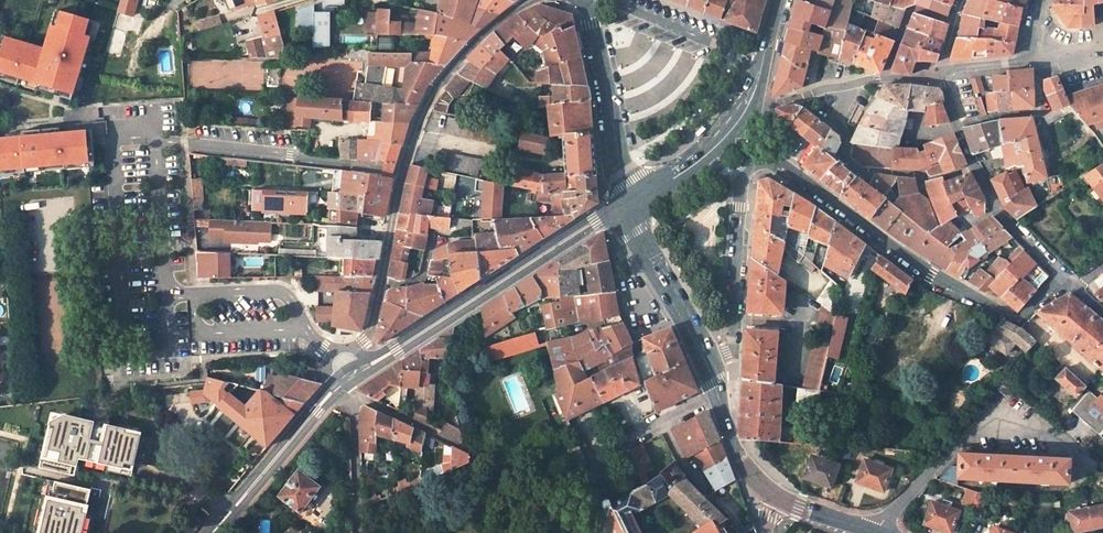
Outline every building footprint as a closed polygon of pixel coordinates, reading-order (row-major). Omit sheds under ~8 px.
[(117,12),(135,17),(140,0),(120,0),(117,12)] [(231,12),(254,3),(253,0),(226,0),(231,12)] [(437,13),(482,28),(514,2),(518,0),(440,0),(437,13)] [(705,13),(709,0),(671,0),(705,13)] [(705,13),(720,19),(727,0),(709,0),(705,13)] [(720,19),(756,32),(760,19),(764,8),(742,0),(727,0),(720,19)] [(826,28),(830,13),(831,10),(804,0),(799,0),(796,13),(791,28),(810,33),(812,23),(826,28)] [(831,10),(830,13),(850,18),(853,4),(852,3),(853,0),(804,0),(831,10)] [(891,5),(902,8),(905,7),(915,4),(916,0),(892,0),(891,5)] [(947,15),(951,5),(938,0),(916,0),(915,4),(947,15)] [(989,0),(969,0),(964,13),(960,37),(979,38),(980,27),(985,27),(985,19),(989,0)] [(985,19),(1001,22),(999,28),(998,28),(996,38),(999,40),(1015,41),(1021,7),(997,0),(989,0),(985,19)] [(1084,4),(1084,14),(1082,14),(1082,26),(1095,24),(1094,4),(1097,3),(1097,0),(1084,0),(1084,4)] [(877,1),(874,17),(879,19),(898,27),(905,7),(902,8),(891,5),(877,1)] [(1054,10),(1068,28),(1082,26),(1082,14),(1084,14),(1084,4),(1055,3),(1054,10)] [(544,37),(560,26),(562,31),(574,26),(572,14),(541,5),(519,15),(540,35),(544,37)] [(315,13),(315,6),(298,11),(298,27),(314,33),(314,47),(331,48),(331,13),(315,13)] [(415,35),(417,24),(407,23),(408,17),(390,17),(390,10),(378,9),(378,13),(367,12),(366,32),(377,33),(377,35),(415,35)] [(419,10),(417,24),(415,35),(435,35),(437,13),(419,10)] [(9,39),(4,55),(0,53),(0,58),(0,59),(0,79),(72,101),(95,22),(56,11),(45,50),(9,39)] [(285,46),(275,12),(259,18),(267,47),(262,48),(260,40),(247,43),(249,58),(287,58),(285,46)] [(949,23),(914,12),(909,27),(928,34),(924,48),(940,52),(949,23)] [(435,35),(436,36),(467,41),(482,28),(437,13),(435,35)] [(826,28),(823,36),(818,51),(840,57),(846,30),(848,30),(849,24),(850,18),(830,13),(826,28)] [(513,64),(532,43),(540,35),(519,15),(495,33),(505,45),(500,50),(509,60),(513,64)] [(224,24),(222,17),(209,21),(211,28),(224,24)] [(879,19),(874,33),(877,33),(894,39),(898,27),(879,19)] [(846,30),(840,57),(854,62),(865,34),(867,30),(849,24),(848,30),(846,30)] [(543,50),(549,47),(552,52),(558,50),(562,61),(582,57),(574,26),(562,31),(560,26),(544,37),(540,35),(532,43),(543,50)] [(902,43),(921,49),(920,60),(937,60),(940,52),(924,48),(928,34),(909,27),(902,43)] [(998,28),(985,27),(980,27),(979,38),(996,38),(998,28)] [(788,41),(806,47),(805,50),(810,52),(811,52),(812,49),(818,51),(823,36),(810,33),(791,28),(790,34),(788,41)] [(471,61),(484,68),(500,50),(505,45),(495,33),(481,46),(468,59),(471,61)] [(874,38),(865,34),(854,62),(880,72),(894,39),(877,33),(874,38)] [(433,54),(412,54),(411,63),(446,64),(467,41),(436,36),(435,35),(433,54)] [(979,38),(960,37),(958,37),(951,58),(952,59),(953,60),(1012,53),(1015,41),(999,40),(996,38),(979,38)] [(804,53),(805,50),(806,47),(788,41),(786,49),(784,55),(802,68),(803,61),(808,63),(810,55),(804,53)] [(910,74),(916,60),(920,60),(921,49),(902,43),(893,71),(910,74)] [(543,50),(545,57),(543,57),(545,69),(538,71),(535,75),(535,83),(553,85),(587,85),(582,57),(562,61),(558,50),(552,52),(549,47),(543,50)] [(368,66),(365,84),(357,82),(353,100),(371,101),(384,103),(418,105),(426,85),(431,83),(446,64),(411,63),(412,54),(391,53),(376,53),(376,51),(350,49),(350,56),(369,57),(368,66)] [(495,75),(509,60),(500,50),(484,68),(471,61),(458,74),(470,80),(487,88),(495,75)] [(802,68),(784,55),(778,74),(774,91),(775,95),(801,85),(808,63),(803,61),(802,68)] [(994,76),(994,92),(997,91),(1012,90),(1033,89),(1032,68),(1008,71),(1008,74),(994,76)] [(456,97),(470,80),(458,74),(446,89),(456,97)] [(1057,77),(1045,80),(1045,89),(1048,96),(1063,89),(1057,77)] [(1065,96),(1069,104),(1067,105),(1073,111),(1087,125),(1095,123),(1102,120),(1102,84),(1065,96)] [(553,85),(552,96),(539,97),(539,108),(547,106),(590,99),(587,85),(553,85)] [(911,85),(885,85),(879,97),(907,110),(907,109),(924,111),(925,105),(927,87),(911,85)] [(927,87),(925,105),(928,105),(942,102),(939,94),(939,88),(927,87)] [(1014,108),(1034,106),(1033,89),(1012,90),(1014,108)] [(1055,110),(1067,105),(1069,104),(1065,96),(1063,89),(1048,96),(1055,110)] [(997,91),(999,110),(1014,108),(1012,90),(997,91)] [(869,111),(904,124),(905,118),(907,110),(879,97),(869,111)] [(353,100),(300,99),(296,125),(310,126),(311,117),(369,121),(370,121),(371,101),(353,100)] [(547,106),(550,128),(553,128),(554,136),(561,134),(565,133),(592,131),(590,99),(547,106)] [(928,105),(926,125),(949,121),(942,102),(928,105)] [(384,103),(382,122),(409,122),(418,105),(384,103)] [(790,124),(802,107),(795,104),(778,108),(779,115),(790,124)] [(1048,124),(1073,111),(1067,105),(1055,110),(1044,117),(1048,124)] [(802,107),(790,124),(804,135),(817,118),(803,108),(802,107)] [(904,124),(869,111),(861,125),(901,135),(903,129),(910,131),(912,121),(905,118),(904,124)] [(505,130),(448,117),(445,133),(502,145),(505,130)] [(1004,143),(1008,168),(1013,170),(1019,168),(1019,167),(1024,167),(1028,182),(1047,177),(1033,117),(998,119),(1004,143)] [(817,118),(804,135),(818,146),(819,145),(823,147),(831,129),(817,118)] [(974,154),(1004,143),(998,119),(979,124),(964,127),(972,153),(974,154)] [(1095,123),(1097,130),(1102,128),(1102,120),(1095,123)] [(369,121),(367,140),(375,141),(377,122),(370,121),(369,121)] [(375,141),(367,140),(357,140),(340,140),(341,158),(353,160),(377,162),(383,142),(402,144),(403,144),(409,122),(382,122),(377,122),(375,141)] [(901,135),(861,125),(852,142),(895,148),(898,148),(901,135)] [(0,139),(0,168),(1,175),(94,167),(91,131),(61,134),(60,129),(22,132),(22,137),(0,139)] [(831,129),(823,147),(833,156),(840,141),(839,135),(831,129)] [(549,136),(523,130),(519,147),(545,153),(549,136)] [(567,157),(568,174),(544,175),(516,170),(513,187),(539,192),(549,194),(577,190),(576,176),(596,175),(592,131),(565,133),(561,134),(563,157),(567,157)] [(965,165),(953,133),(924,144),(925,149),(929,159),(937,156),(939,160),(943,170),(946,172),(965,165)] [(352,166),(351,172),(372,175),(391,178),(393,171),(402,144),(383,142),(377,162),(353,160),(352,166)] [(818,146),(803,165),(822,179),(838,160),(833,156),(823,147),(819,145),(818,146)] [(923,166),(918,152),(917,148),(898,148),(895,148),(893,168),(917,168),(923,166)] [(929,159),(925,149),(918,152),(923,166),(939,160),(937,156),(929,159)] [(497,183),(499,176),(478,172),(478,170),(489,172),(491,164),(480,162),(480,160),(437,151),(434,167),(477,176),(477,179),(497,183)] [(822,179),(842,194),(857,176),(838,160),(822,179)] [(1084,175),(1102,199),(1102,162),(1084,175)] [(426,176),(428,169),(412,165),(406,184),(423,187),(426,176)] [(193,203),(203,203),(201,167),(190,166),(193,203)] [(351,172),(322,168),(322,173),(334,175),(333,177),(343,178),(342,188),(332,187),(331,193),(366,195),(364,214),(385,217),(393,179),(391,178),(351,172)] [(860,178),(870,186),(876,173),(865,172),(860,178)] [(1037,206),(1028,189),(1026,190),(1017,172),(1007,174),(1006,173),(992,180),(1006,207),(1017,219),(1037,206)] [(842,194),(871,217),(886,198),(894,204),(900,195),(897,176),(876,173),(870,186),(860,178),(857,176),(842,194)] [(970,173),(944,182),(952,202),(965,195),(970,208),(969,208),(974,216),(985,212),(986,201),(970,173)] [(539,192),(537,201),(553,202),(552,216),(557,216),(574,215),(575,217),(598,203),(596,175),(576,176),(577,190),(549,194),(539,192)] [(439,180),(426,176),(423,187),(437,190),(439,180)] [(917,191),(914,178),(897,176),(900,195),(917,191)] [(930,196),(942,224),(948,221),(957,215),(952,202),(944,182),(943,176),(926,181),(930,196)] [(343,178),(333,177),(332,187),(342,188),(343,178)] [(497,183),(477,179),(476,192),(485,193),(483,220),(492,220),(503,219),(506,185),(497,183)] [(759,181),(758,201),(793,205),(795,194),(770,179),(759,181)] [(430,216),(433,201),(420,199),(423,187),(406,184),(401,213),(412,214),(430,216)] [(265,191),(242,189),(241,215),(253,216),(253,211),(264,211),(265,191)] [(264,211),(308,213),(309,192),(265,191),(264,211)] [(900,239),(921,212),(919,201),(917,191),(900,195),(894,204),(901,210),(887,229),(900,239)] [(329,193),(328,209),(328,221),(357,224),(358,213),(364,214),(366,195),(331,193),(329,193)] [(800,231),(810,234),(817,208),(795,194),(793,205),(790,219),(786,241),(796,250),(800,231)] [(965,195),(952,202),(957,215),(969,208),(970,208),(965,195)] [(886,198),(871,217),(887,229),(901,210),(894,204),(886,198)] [(758,201),(756,215),(790,219),(793,205),(758,201)] [(900,239),(947,268),(952,260),(950,254),(950,248),(948,247),(928,231),(938,226),(928,201),(919,201),(921,212),(900,239)] [(808,238),(830,247),(830,244),(837,223),(817,208),(810,234),(808,238)] [(412,214),(401,213),(388,277),(400,281),(402,281),(409,246),(425,248),(428,234),(409,231),(412,214)] [(428,234),(429,228),(448,229),(450,218),(430,216),(412,214),(409,231),(428,234)] [(574,215),(557,216),(561,227),(575,217),(574,215)] [(756,215),(756,225),(786,241),(790,219),(756,215)] [(552,216),(532,218),(544,238),(561,227),(557,216),(552,216)] [(992,216),(976,226),(984,237),(1002,226),(992,216)] [(492,220),(496,233),(479,234),(479,241),(476,241),(477,252),(479,252),(489,251),(516,248),(519,254),(544,238),(532,218),(503,219),(492,220)] [(269,241),(270,222),(210,220),(209,236),(232,237),(232,241),(252,242),(252,240),(269,241)] [(928,231),(948,247),(961,235),(948,221),(942,224),(938,226),(928,231)] [(855,238),(837,223),(830,244),(846,257),(855,238)] [(784,250),(786,241),(756,225),(753,258),(779,276),(784,250)] [(328,226),(328,258),(341,258),(345,258),(375,260),(379,260),(382,241),(356,241),(357,228),(328,226)] [(965,253),(970,250),(968,247),(984,237),(976,226),(962,235),(961,235),(948,247),(950,248),(950,254),(952,260),(947,268),(960,277),(967,265),(960,258),(965,253)] [(963,278),(966,274),(970,267),(1012,236),(1002,226),(984,237),(968,247),(970,250),(965,253),(960,258),(967,265),(960,277),(963,278)] [(601,231),(583,243),(591,246),(593,265),(610,261),(605,233),(601,231)] [(844,292),(862,255),(869,258),(874,251),(855,238),(846,257),(830,244),(830,247),(828,251),(822,272),(844,292)] [(434,261),(431,261),(428,275),(435,276),(452,277),(457,294),(482,278),(479,252),(477,252),(476,241),(455,242),(432,251),(434,261)] [(790,253),(789,255),(812,273),(816,267),(812,264),(796,250),(786,241),(784,250),(790,253)] [(583,243),(558,259),(560,297),(589,294),(584,266),(593,265),(591,246),(583,243)] [(1021,244),(997,269),(1001,274),(1024,250),(1025,249),(1021,244)] [(516,248),(489,251),(497,268),(519,254),(516,248)] [(820,248),(812,264),(816,267),(822,272),(828,251),(820,248)] [(1023,276),(1035,262),(1024,250),(1001,274),(990,286),(1017,309),(1036,289),(1023,276)] [(479,252),(482,278),(497,268),(489,251),(479,252)] [(230,278),(230,253),(197,252),(199,278),(230,278)] [(872,270),(907,295),(914,282),(881,257),(872,270)] [(345,258),(344,277),(355,277),(372,277),(375,260),(345,258)] [(784,315),(787,281),(779,276),(753,258),(748,312),(784,315)] [(540,299),(542,305),(560,302),(560,297),(558,259),(533,276),(540,299)] [(593,265),(584,266),(589,294),(615,292),(610,261),(593,265)] [(986,272),(974,286),(984,292),(990,286),(1001,274),(997,269),(993,264),(986,272)] [(981,269),(968,282),(974,286),(986,272),(981,269)] [(435,276),(438,284),(443,303),(457,294),(452,277),(435,276)] [(516,287),(526,306),(540,299),(533,276),(516,287)] [(344,277),(344,291),(347,291),(344,307),(318,306),(317,319),(335,319),(364,324),(369,293),(355,292),(355,277),(344,277)] [(372,277),(355,277),(355,292),(369,293),(372,293),(376,277),(372,277)] [(425,283),(407,287),(406,309),(423,316),(443,303),(438,284),(425,283)] [(384,300),(406,309),(407,287),(389,288),(385,292),(384,300)] [(503,295),(511,315),(526,306),(516,287),(503,295)] [(1094,292),(1093,294),(1101,302),(1102,300),(1102,287),(1094,292)] [(583,321),(584,323),(619,315),(615,292),(589,294),(560,297),(560,302),(542,305),(547,330),(583,321)] [(1070,293),(1036,313),(1102,371),(1102,321),(1070,293)] [(512,318),(511,315),(503,295),(481,309),(484,335),(512,318)] [(406,309),(384,300),(379,328),(398,332),(423,316),(406,309)] [(818,328),(834,332),(837,315),(824,306),(818,328)] [(870,310),(860,306),(856,317),(866,321),(870,310)] [(849,318),(837,315),(834,332),(831,344),(828,356),(839,358),(849,318)] [(986,338),(1007,355),(1016,343),(1026,352),(1035,341),(1021,327),(1020,328),(1002,321),(986,338)] [(619,353),(618,350),(629,344),(633,343),(623,322),(587,330),(596,350),(593,351),(601,362),(619,353)] [(430,357),(447,358),(447,340),(453,339),(454,327),(421,348),(420,361),(429,361),(430,357)] [(398,332),(379,328),(376,341),(380,343),(398,332)] [(642,339),(648,353),(676,343),(670,328),(642,339)] [(554,369),(580,361),(584,370),(601,362),(593,351),(596,350),(587,330),(579,335),(547,344),(554,369)] [(743,380),(775,385),(778,351),(779,333),(747,331),(743,380)] [(539,346),(535,332),(486,347),(491,361),(539,346)] [(803,389),(820,392),(827,359),(828,356),(831,344),(815,340),(803,389)] [(648,353),(656,375),(685,362),(676,343),(648,353)] [(632,357),(629,344),(618,350),(619,353),(601,362),(584,370),(588,378),(591,377),(632,357)] [(988,352),(980,345),(974,352),(982,358),(988,352)] [(420,361),(421,348),(403,360),(402,370),(419,371),(428,372),(429,362),(429,361),(420,361)] [(640,385),(632,357),(591,377),(603,403),(640,385)] [(377,401),(381,397),(377,395),(390,385),(401,386),(402,370),(403,360),(357,390),(377,401)] [(567,420),(603,403),(591,377),(588,378),(584,370),(580,361),(554,369),(559,392),(555,393),(567,420)] [(656,375),(645,381),(656,413),(697,392),(685,362),(656,375)] [(1077,398),(1087,386),(1066,368),(1057,379),(1077,398)] [(401,386),(418,388),(419,371),(402,370),(401,386)] [(414,418),(425,424),(427,388),(428,372),(419,371),(418,388),(417,404),(414,418)] [(304,403),(320,385),(282,375),(276,396),(304,403)] [(1009,399),(1019,389),(1004,376),(995,387),(1009,399)] [(208,385),(205,393),(220,405),(218,406),(267,447),(304,403),(276,396),(207,377),(208,385)] [(781,443),(783,386),(775,385),(743,380),(739,437),(741,440),(781,443)] [(797,404),(820,407),(821,392),(820,392),(803,389),(800,389),(797,404)] [(1098,399),(1090,391),(1073,410),(1077,414),(1077,413),(1089,424),(1089,425),(1100,435),(1102,432),(1102,393),(1098,399)] [(360,430),(377,432),(377,412),(365,405),(360,414),(360,430)] [(706,411),(694,417),(707,447),(694,454),(704,471),(721,462),(726,457),(714,427),(706,411)] [(377,436),(394,439),(394,420),(377,412),(377,432),(377,436)] [(146,465),(152,438),(140,435),(125,431),(126,429),(108,425),(107,427),(93,424),(94,422),(63,415),(51,420),(50,425),(54,426),(49,449),(45,447),(41,467),(71,473),(73,464),(76,465),(78,457),(124,468),(125,463),(133,465),(134,462),(146,465)] [(449,416),(443,433),(463,442),(457,417),(449,416)] [(694,417),(671,429),(686,458),(694,454),(707,447),(694,417)] [(416,431),(414,430),(394,420),(394,439),(411,444),(413,444),(416,431)] [(376,454),(377,443),(377,436),(377,432),(360,430),(359,441),(360,452),(376,454)] [(413,444),(423,447),(426,436),(416,431),(413,444)] [(657,476),(641,444),(627,452),(645,485),(657,476)] [(442,463),(451,462),(452,448),(444,445),(442,463)] [(451,462),(451,470),(475,460),(476,458),(452,448),(451,462)] [(376,461),(376,454),(360,452),(360,459),(376,461)] [(1071,461),(961,455),(960,478),(1070,484),(1071,461)] [(715,491),(735,480),(726,457),(721,462),(704,471),(715,491)] [(840,466),(813,457),(805,479),(832,488),(840,466)] [(893,470),(865,461),(858,483),(885,492),(893,470)] [(660,472),(661,473),(657,476),(645,485),(634,491),(611,502),(610,501),(608,499),(607,499),(605,499),(604,500),(603,501),(602,503),(615,532),(642,532),(633,514),(643,508),(654,503),(669,495),(687,513),(701,527),(692,532),(736,532),(737,532),(729,518),(728,519),(706,498),(684,475),(685,474),(673,462),(660,472)] [(441,468),(420,477),(420,483),(444,473),(441,468)] [(321,487),(299,470),(278,496),(301,513),(321,487)] [(395,488),(397,493),(420,483),(420,477),(395,488)] [(56,481),(51,500),(49,499),(40,532),(82,532),(87,512),(85,512),(91,489),(56,481)] [(974,508),(980,493),(971,490),(965,505),(974,508)] [(376,495),(376,493),(375,491),(361,497),(362,507),(376,502),(376,495)] [(386,497),(384,492),(379,494),(380,495),(376,495),(376,502),(386,497)] [(983,512),(990,493),(980,493),(974,508),(983,512)] [(933,502),(925,524),(951,532),(952,532),(960,512),(933,502)] [(1102,528),(1102,507),(1090,509),(1094,530),(1102,528)] [(1070,513),(1074,532),(1076,532),(1094,530),(1090,509),(1070,513)] [(999,529),(998,532),(1020,532),(1021,529),(1021,528),(1004,522),(1001,530),(999,529)] [(752,523),(737,532),(738,532),(748,532),(754,529),(752,523)]
